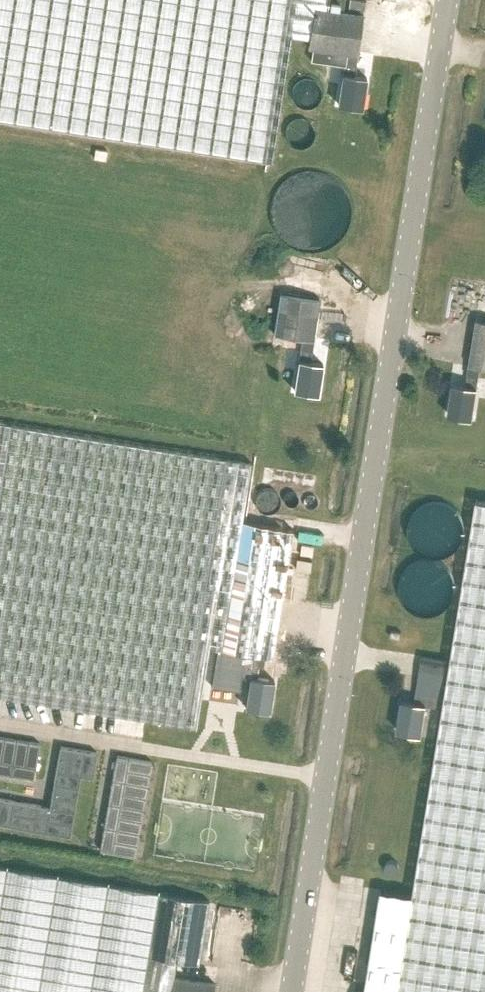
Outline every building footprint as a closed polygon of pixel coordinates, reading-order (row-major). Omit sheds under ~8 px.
[(289,35),(309,38),(314,7),(325,9),(327,0),(0,0),(0,122),(269,164),(273,135),(289,35)] [(366,1),(359,0),(349,0),(348,10),(364,12),(366,1)] [(364,15),(325,9),(314,7),(309,38),(308,45),(313,46),(311,58),(345,63),(343,73),(342,72),(337,102),(362,106),(366,76),(353,74),(356,54),(357,54),(364,15)] [(305,112),(307,113),(308,113),(311,112),(315,112),(316,111),(319,109),(320,108),(321,107),(323,105),(324,103),(325,102),(326,100),(326,99),(327,97),(327,96),(327,94),(327,92),(327,91),(326,89),(325,86),(324,85),(323,83),(321,81),(319,79),(317,78),(316,77),(313,76),(311,76),(310,75),(308,75),(305,76),(303,76),(300,77),(297,79),(296,80),(295,81),(293,83),(291,86),(291,88),(290,89),(290,91),(290,92),(289,94),(290,96),(290,97),(290,99),(291,100),(291,102),(292,103),(294,106),(296,108),(297,109),(299,110),(302,112),(305,112)] [(298,153),(299,153),(302,153),(304,153),(306,153),(309,152),(312,150),(313,149),(314,148),(316,145),(318,143),(318,141),(319,138),(319,136),(319,135),(319,133),(319,132),(319,130),(318,128),(318,127),(317,125),(316,124),(315,123),(314,122),(313,120),(310,119),(307,117),(306,117),(304,116),(301,116),(298,116),(296,117),(293,118),(291,119),(290,119),(288,122),(286,124),(285,125),(284,127),(283,128),(283,130),(282,133),(282,136),(282,138),(283,141),(284,143),(285,144),(287,147),(289,149),(290,150),(291,151),(294,152),(298,153)] [(305,253),(308,253),(312,253),(316,253),(319,253),(323,252),(326,251),(329,249),(333,248),(336,246),(339,244),(341,241),(344,239),(346,236),(348,233),(350,229),(351,226),(352,223),(353,219),(353,216),(353,212),(353,208),(353,205),(352,201),(351,198),(350,194),(348,191),(346,188),(344,185),(341,183),(339,180),(336,178),(333,176),(329,174),(326,173),(323,172),(319,171),(316,171),(312,171),(308,171),(305,171),(301,172),(298,173),(294,174),(291,176),(288,178),(285,180),(283,183),(280,185),(278,188),(276,191),(274,194),(273,198),(272,201),(271,205),(271,208),(271,212),(271,216),(271,219),(272,223),(273,226),(274,229),(276,233),(278,236),(280,239),(283,241),(285,244),(288,246),(291,248),(294,249),(298,251),(301,252),(305,253)] [(322,363),(309,361),(319,300),(279,294),(272,333),(302,338),(298,359),(293,389),(317,393),(322,363)] [(480,367),(484,368),(484,319),(476,318),(465,385),(453,383),(448,414),(472,418),(477,388),(476,387),(480,367)] [(251,668),(250,676),(268,678),(272,672),(273,665),(272,657),(293,529),(242,520),(252,462),(0,421),(0,695),(199,727),(209,662),(251,668)] [(478,499),(414,894),(398,991),(484,991),(484,500),(478,499)] [(310,570),(311,559),(297,557),(295,567),(310,570)] [(400,638),(402,632),(391,630),(390,637),(400,638)] [(441,707),(448,659),(423,655),(416,702),(401,699),(396,730),(420,733),(425,705),(441,707)] [(250,676),(245,706),(269,710),(274,679),(268,678),(250,676)] [(16,739),(0,737),(0,773),(11,775),(16,739)] [(34,779),(40,743),(38,743),(16,739),(11,775),(34,779)] [(54,783),(78,787),(80,775),(92,777),(96,753),(84,751),(60,747),(54,783)] [(163,752),(146,857),(180,862),(197,758),(163,752)] [(117,755),(113,779),(148,785),(152,761),(117,755)] [(148,785),(113,779),(108,802),(144,809),(148,785)] [(52,796),(76,800),(78,787),(54,783),(52,796)] [(76,800),(52,796),(50,808),(46,832),(69,836),(76,800)] [(0,799),(0,824),(8,825),(9,825),(13,802),(0,799)] [(46,832),(50,808),(13,802),(9,825),(46,832)] [(144,809),(108,802),(104,826),(140,832),(144,809)] [(136,856),(140,832),(104,826),(100,850),(136,856)] [(172,976),(173,976),(175,960),(197,963),(207,900),(158,892),(0,866),(0,991),(169,991),(172,976)] [(414,894),(382,889),(365,991),(359,990),(359,991),(398,991),(414,894)] [(213,982),(173,976),(172,976),(169,991),(211,991),(213,982)]
